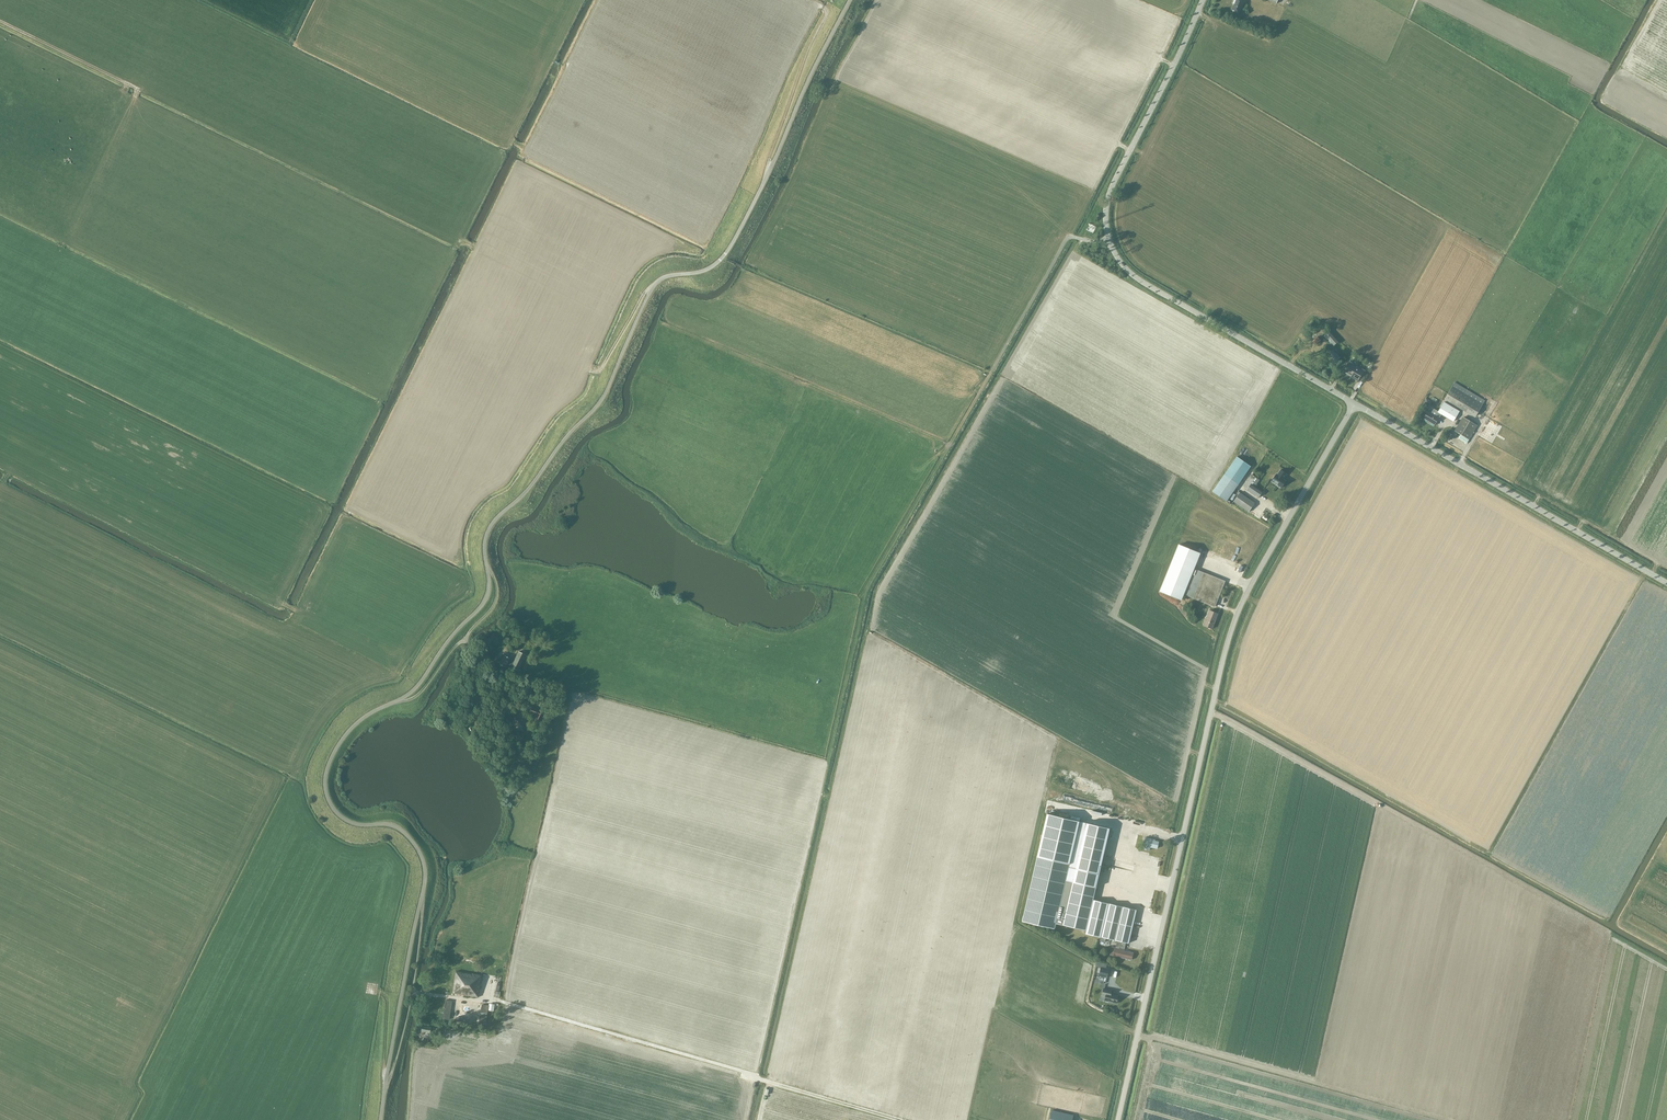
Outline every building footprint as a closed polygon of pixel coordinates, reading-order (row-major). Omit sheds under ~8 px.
[(1244,2),(1239,0),(1234,0),(1233,3),(1234,4),(1231,10),(1239,13),(1244,2)] [(1332,346),(1338,341),(1329,331),(1323,336),(1332,346)] [(1320,340),(1317,336),(1312,341),(1316,345),(1320,340)] [(1332,350),(1331,351),(1327,355),(1334,363),(1340,357),(1332,350)] [(1350,376),(1356,367),(1353,365),(1354,364),(1349,361),(1343,371),(1350,376)] [(1358,368),(1356,367),(1350,376),(1357,380),(1361,373),(1363,374),(1365,371),(1359,367),(1358,368)] [(1452,386),(1447,394),(1444,399),(1475,417),(1483,404),(1473,398),(1473,397),(1469,394),(1468,395),(1452,386)] [(1443,402),(1442,401),(1440,404),(1442,405),(1437,412),(1437,413),(1436,415),(1428,411),(1423,419),(1434,425),(1439,417),(1440,414),(1453,422),(1459,411),(1443,402)] [(1476,426),(1463,419),(1454,432),(1468,441),(1476,426)] [(1236,456),(1224,475),(1212,492),(1226,502),(1227,501),(1229,503),(1231,501),(1228,499),(1238,485),(1251,466),(1236,456)] [(1281,488),(1286,481),(1283,479),(1286,474),(1280,470),(1277,475),(1276,474),(1271,481),(1277,485),(1278,486),(1279,487),(1280,487),(1281,488)] [(1251,475),(1246,482),(1243,487),(1246,489),(1246,490),(1258,498),(1262,492),(1255,486),(1259,480),(1251,475)] [(1248,512),(1254,503),(1238,492),(1236,495),(1238,496),(1234,502),(1248,512)] [(1194,569),(1200,554),(1200,553),(1178,545),(1159,591),(1181,600),(1183,595),(1193,599),(1215,607),(1225,582),(1203,573),(1204,573),(1194,569)] [(1210,568),(1223,572),(1225,563),(1210,558),(1209,561),(1214,563),(1213,565),(1211,564),(1210,568)] [(1229,580),(1241,581),(1242,567),(1235,566),(1235,569),(1231,569),(1231,573),(1232,573),(1232,576),(1229,576),(1229,580)] [(1215,619),(1217,614),(1210,611),(1205,627),(1213,630),(1216,620),(1215,619)] [(517,671),(525,655),(518,652),(511,668),(517,671)] [(510,671),(511,669),(509,668),(513,661),(504,656),(499,664),(510,671)] [(540,710),(531,707),(529,713),(536,716),(533,722),(537,723),(539,724),(544,711),(540,710)] [(525,729),(528,721),(516,718),(513,729),(523,732),(524,729),(525,729)] [(1047,814),(1022,921),(1054,929),(1056,923),(1086,931),(1085,934),(1100,937),(1117,941),(1116,947),(1115,947),(1112,947),(1110,955),(1131,960),(1133,953),(1124,951),(1126,943),(1128,944),(1136,910),(1093,900),(1110,828),(1047,814)] [(1141,839),(1144,829),(1128,825),(1126,830),(1124,830),(1123,835),(1141,839)] [(1144,841),(1143,841),(1142,843),(1144,843),(1142,850),(1149,851),(1150,848),(1156,850),(1158,842),(1153,841),(1153,840),(1145,838),(1144,841)] [(1106,862),(1135,867),(1136,861),(1107,856),(1106,862)] [(485,969),(483,969),(482,974),(502,977),(503,968),(486,965),(485,969)] [(1101,967),(1099,975),(1107,977),(1107,978),(1109,969),(1101,967)] [(478,992),(481,975),(455,971),(452,994),(477,997),(478,992)] [(1111,991),(1103,989),(1101,995),(1105,996),(1104,1001),(1116,1004),(1117,996),(1110,994),(1111,991)] [(445,999),(443,1018),(449,1019),(452,1000),(445,999)] [(479,1005),(476,1023),(483,1024),(485,1005),(479,1005)] [(1073,1115),(1052,1110),(1049,1119),(1072,1119),(1073,1115)]
